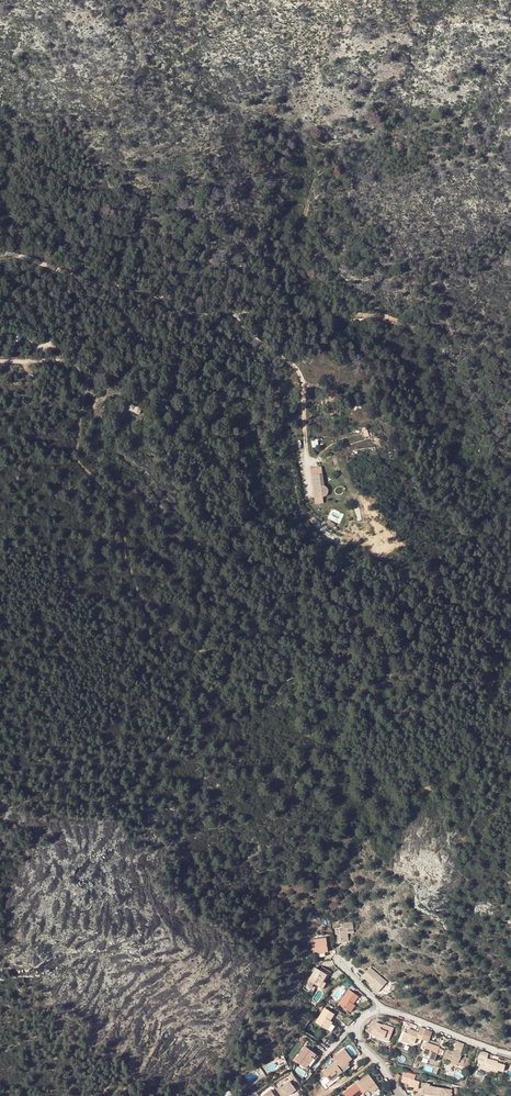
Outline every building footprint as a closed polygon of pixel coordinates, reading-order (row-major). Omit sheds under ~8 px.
[(346,385),(333,387),(337,406),(347,404),(345,393),(347,392),(346,385)] [(337,406),(334,407),(335,412),(350,409),(349,403),(347,404),(337,406)] [(326,472),(320,472),(322,495),(330,494),(326,472)] [(354,933),(353,922),(343,923),(343,928),(339,929),(340,934),(341,942),(349,941),(348,937),(348,933),(351,933),(354,933)] [(326,937),(311,940),(312,946),(315,945),(316,953),(318,963),(323,962),(322,957),(325,956),(325,952),(328,952),(326,937)] [(331,972),(322,967),(320,970),(316,968),(308,981),(319,987),(327,974),(329,975),(331,972)] [(387,982),(370,968),(363,976),(371,984),(373,985),(372,987),(378,992),(387,982)] [(326,983),(325,982),(329,975),(327,974),(319,987),(322,989),(326,983)] [(359,996),(349,990),(339,1004),(349,1011),(353,1004),(359,996)] [(335,1014),(324,1008),(315,1022),(325,1029),(330,1022),(335,1014)] [(383,1025),(376,1022),(371,1034),(376,1036),(376,1035),(384,1038),(383,1039),(389,1041),(394,1028),(383,1024),(383,1025)] [(419,1032),(409,1028),(407,1033),(404,1032),(401,1041),(407,1043),(408,1042),(409,1038),(411,1038),(410,1040),(415,1042),(417,1038),(422,1040),(426,1029),(421,1027),(419,1032)] [(433,1032),(426,1029),(422,1039),(429,1041),(433,1032)] [(464,1044),(457,1041),(454,1048),(461,1051),(464,1044)] [(439,1047),(426,1043),(421,1057),(434,1062),(439,1047)] [(316,1055),(305,1046),(295,1060),(306,1069),(316,1055)] [(461,1051),(454,1048),(452,1054),(447,1053),(448,1050),(446,1049),(443,1057),(458,1063),(457,1064),(467,1068),(471,1059),(466,1057),(461,1055),(462,1054),(461,1053),(461,1051)] [(352,1059),(345,1049),(332,1059),(335,1062),(342,1072),(343,1072),(347,1069),(351,1067),(347,1063),(352,1059)] [(497,1063),(491,1061),(491,1060),(487,1058),(489,1053),(484,1052),(480,1054),(478,1059),(486,1062),(485,1066),(498,1070),(503,1072),(505,1065),(497,1063)] [(308,1070),(318,1056),(316,1055),(306,1069),(308,1070)] [(342,1072),(335,1062),(322,1072),(330,1081),(338,1075),(342,1072)] [(487,1072),(476,1068),(473,1075),(484,1080),(487,1072)] [(416,1075),(404,1072),(401,1082),(409,1084),(408,1086),(414,1087),(414,1088),(414,1089),(415,1089),(416,1090),(417,1090),(418,1088),(419,1082),(414,1080),(416,1075)] [(379,1088),(368,1074),(356,1084),(363,1093),(368,1090),(370,1089),(371,1091),(373,1092),(379,1088)] [(340,1078),(338,1075),(330,1081),(332,1084),(336,1081),(337,1080),(339,1079),(340,1078)] [(290,1081),(282,1087),(281,1086),(276,1089),(281,1095),(285,1095),(287,1095),(288,1095),(296,1090),(290,1081)] [(429,1086),(430,1084),(422,1083),(422,1089),(418,1088),(417,1093),(438,1095),(451,1095),(452,1090),(429,1086)] [(356,1084),(343,1093),(346,1095),(360,1095),(363,1093),(356,1084)]
